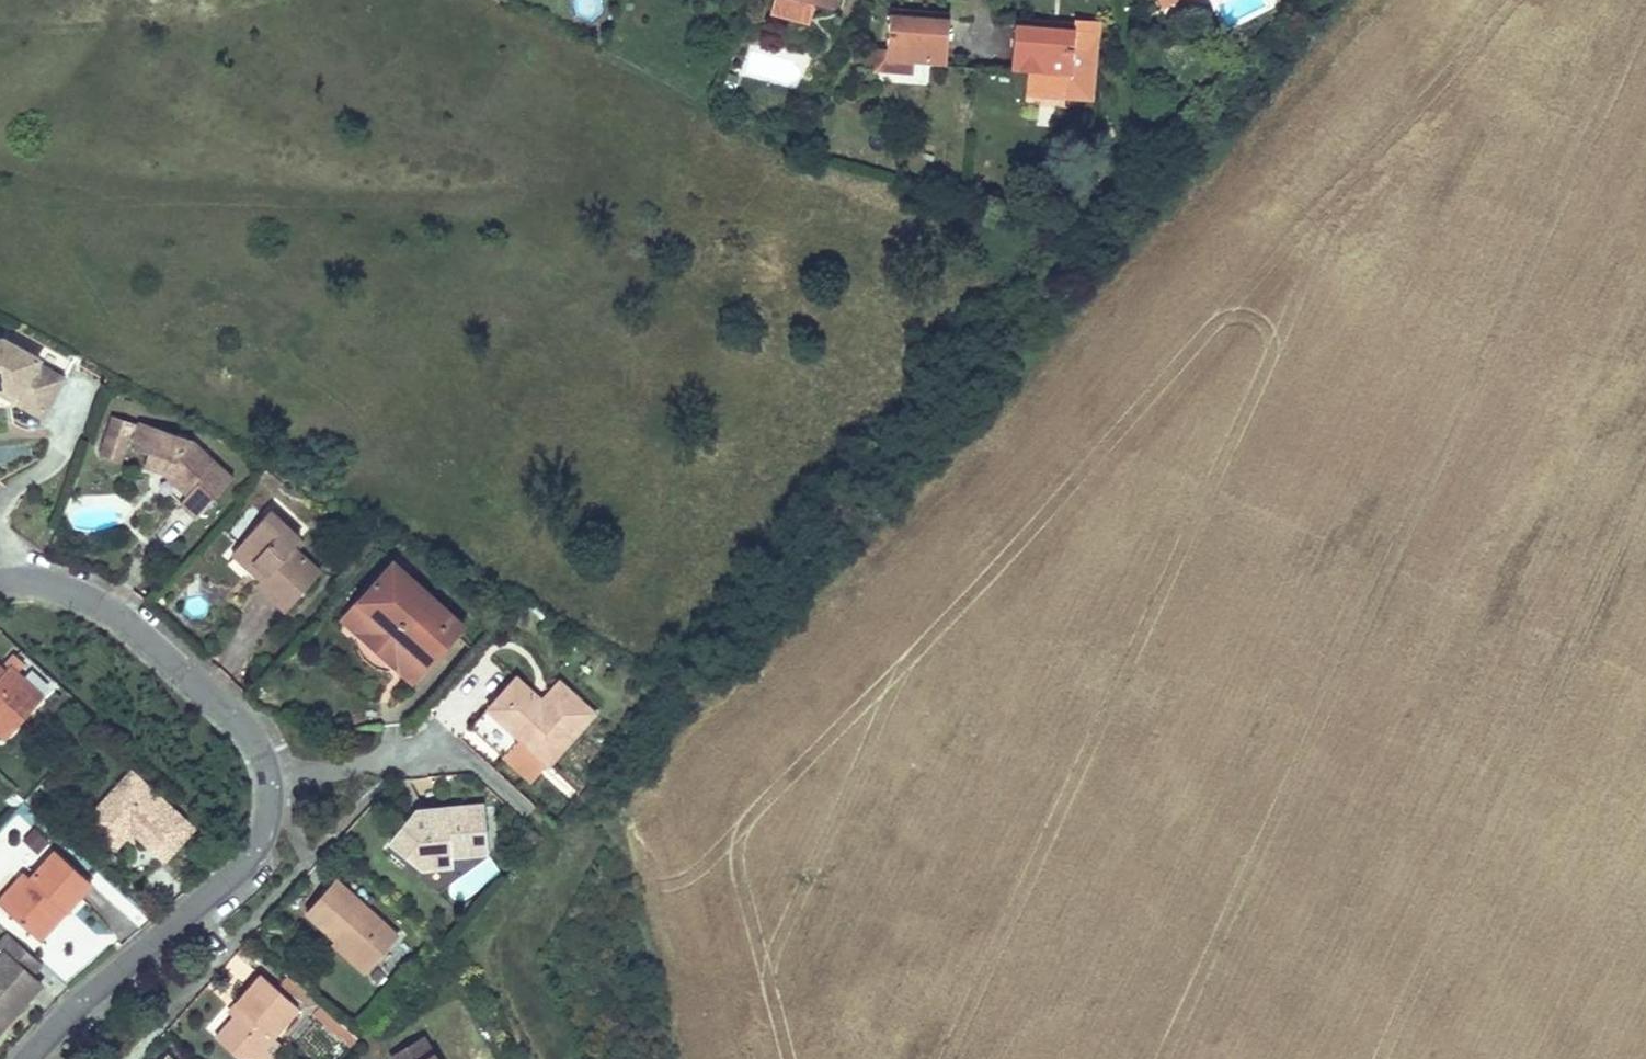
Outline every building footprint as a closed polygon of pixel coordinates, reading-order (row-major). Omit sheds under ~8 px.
[(769,11),(798,19),(803,0),(772,0),(769,11)] [(886,51),(886,57),(911,59),(946,62),(951,15),(890,10),(886,51)] [(1016,16),(1012,64),(1028,66),(1026,93),(1095,99),(1103,17),(1077,14),(1076,22),(1016,16)] [(875,50),(875,69),(911,71),(911,59),(886,57),(886,51),(875,50)] [(16,398),(18,406),(39,418),(60,381),(32,365),(35,360),(0,342),(0,389),(16,398)] [(0,389),(0,397),(18,406),(16,398),(0,389)] [(229,480),(186,442),(137,424),(128,449),(147,456),(141,471),(160,477),(183,499),(176,508),(192,522),(229,480)] [(262,470),(254,478),(271,493),(278,485),(262,470)] [(265,513),(229,552),(257,578),(251,584),(281,612),(316,574),(288,548),(296,541),(265,513)] [(223,559),(251,584),(257,578),(229,552),(223,559)] [(461,631),(390,567),(342,620),(359,636),(389,664),(412,685),(461,631)] [(247,589),(277,616),(281,612),(251,584),(247,589)] [(383,671),(389,664),(359,636),(354,641),(355,646),(359,654),(364,661),(373,667),(383,671)] [(13,728),(44,696),(8,664),(3,670),(0,667),(0,716),(13,728)] [(548,766),(593,714),(557,682),(540,701),(514,678),(485,710),(548,766)] [(6,737),(13,728),(0,716),(0,732),(6,737)] [(121,781),(95,809),(109,820),(99,832),(114,846),(127,832),(124,829),(128,826),(136,825),(139,828),(135,832),(165,859),(194,827),(139,776),(129,788),(121,781)] [(413,835),(400,850),(420,867),(450,866),(449,855),(485,854),(483,807),(445,808),(446,816),(426,818),(417,810),(403,825),(413,835)] [(95,809),(84,819),(99,832),(109,820),(95,809)] [(403,825),(389,840),(400,850),(413,835),(403,825)] [(0,899),(0,907),(30,934),(57,905),(64,912),(90,884),(55,851),(30,878),(24,873),(0,899)] [(398,937),(336,880),(305,913),(337,942),(341,939),(372,966),(398,937)] [(57,905),(30,934),(38,941),(64,912),(57,905)] [(41,938),(68,964),(95,937),(67,910),(41,938)] [(6,933),(0,940),(0,951),(1,952),(0,953),(0,1025),(38,984),(27,975),(39,962),(6,933)] [(372,966),(341,939),(337,942),(334,947),(364,974),(372,966)] [(216,1038),(239,1058),(255,1058),(299,1008),(262,974),(236,1003),(242,1009),(216,1038)] [(423,1038),(393,1057),(394,1058),(436,1058),(423,1038)]
